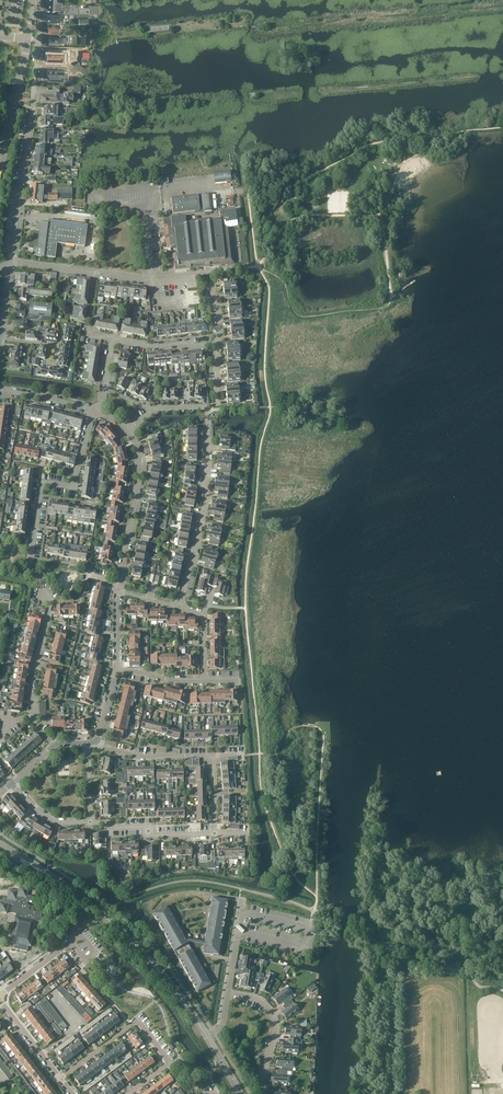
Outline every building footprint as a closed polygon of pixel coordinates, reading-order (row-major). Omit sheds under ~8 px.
[(79,3),(64,2),(64,0),(49,0),(49,8),(58,9),(58,13),(74,13),(78,13),(88,13),(99,13),(99,5),(88,5),(88,6),(85,6),(84,3),(79,2),(79,3)] [(88,17),(88,13),(78,13),(78,16),(79,16),(79,23),(88,23),(93,23),(93,17),(88,17)] [(48,33),(60,32),(60,23),(48,23),(48,33)] [(47,51),(47,60),(68,60),(68,51),(47,51)] [(48,70),(48,79),(68,79),(69,71),(48,70)] [(40,96),(40,102),(59,102),(59,100),(63,100),(63,95),(59,95),(59,90),(59,87),(54,87),(54,90),(54,96),(40,96)] [(59,100),(59,102),(63,102),(63,104),(69,104),(69,101),(73,101),(73,95),(63,95),(63,100),(59,100)] [(44,107),(43,116),(51,116),(56,116),(58,117),(59,107),(59,106),(53,105),(53,107),(52,107),(44,107)] [(42,117),(41,127),(50,127),(53,127),(53,124),(57,124),(57,120),(63,120),(64,120),(65,117),(63,117),(61,117),(56,117),(56,116),(51,116),(51,117),(42,117)] [(230,171),(214,173),(215,182),(231,180),(230,171)] [(43,194),(44,186),(32,185),(31,193),(43,194)] [(53,194),(48,194),(48,200),(72,200),(72,189),(57,189),(57,194),(53,194)] [(43,198),(43,194),(31,193),(30,201),(42,202),(42,198),(43,198)] [(184,197),(172,199),(173,215),(213,211),(211,195),(201,196),(202,206),(199,206),(198,196),(184,197)] [(223,216),(225,228),(238,227),(236,217),(235,210),(220,212),(220,216),(223,216)] [(177,253),(172,254),(173,262),(174,262),(175,269),(187,268),(187,269),(191,269),(191,268),(206,266),(206,267),(210,267),(210,266),(221,264),(221,266),(235,264),(231,228),(221,229),(221,222),(219,222),(218,218),(209,219),(209,218),(186,221),(185,217),(163,219),(164,228),(165,236),(166,236),(166,240),(165,240),(166,247),(176,246),(177,253)] [(87,226),(48,221),(48,224),(37,222),(36,230),(39,231),(37,248),(34,248),(33,256),(55,259),(57,243),(84,247),(87,226)] [(89,281),(89,280),(80,279),(80,280),(77,280),(76,286),(80,286),(78,297),(75,296),(74,302),(77,303),(77,304),(86,305),(86,304),(87,304),(90,281),(89,281)] [(224,290),(236,289),(235,280),(223,281),(224,290)] [(51,298),(52,290),(28,287),(27,290),(27,295),(51,298)] [(225,299),(237,298),(236,289),(224,290),(225,299)] [(26,300),(27,295),(27,290),(19,290),(18,299),(26,300)] [(229,311),(241,309),(240,300),(228,302),(229,311)] [(51,318),(53,305),(30,303),(28,316),(32,316),(32,320),(50,322),(51,318)] [(85,309),(85,308),(76,306),(76,308),(74,307),(72,319),(75,319),(75,321),(84,322),(84,321),(85,321),(87,309),(85,309)] [(24,311),(25,308),(17,307),(17,310),(16,310),(15,316),(24,317),(25,311),(24,311)] [(230,320),(242,318),(241,309),(229,311),(230,320)] [(41,326),(41,321),(22,319),(21,321),(15,321),(14,326),(28,327),(28,325),(29,325),(41,326)] [(231,331),(243,330),(242,321),(230,322),(231,331)] [(76,329),(77,326),(68,325),(67,328),(64,327),(62,340),(66,340),(65,341),(72,342),(74,329),(76,329)] [(149,330),(149,334),(153,333),(157,333),(157,337),(163,336),(162,326),(162,325),(152,326),(153,329),(149,330)] [(50,332),(46,332),(46,329),(39,329),(38,332),(35,331),(35,333),(26,332),(25,340),(27,340),(27,341),(36,342),(36,341),(38,341),(39,335),(45,336),(44,341),(57,343),(58,334),(50,333),(50,332)] [(232,340),(244,339),(243,330),(231,331),(232,340)] [(227,353),(239,351),(238,342),(226,344),(227,353)] [(68,367),(71,345),(61,343),(57,366),(68,367)] [(12,350),(11,358),(19,359),(21,359),(23,346),(15,345),(15,350),(12,350)] [(45,359),(47,347),(40,346),(38,355),(37,354),(37,358),(45,359)] [(129,356),(129,353),(120,351),(120,356),(114,355),(113,359),(129,362),(130,357),(129,356)] [(201,355),(201,351),(195,352),(196,362),(205,361),(204,354),(201,355)] [(228,362),(240,360),(239,351),(227,353),(228,362)] [(19,367),(20,364),(18,364),(19,359),(11,358),(10,366),(19,367)] [(128,366),(129,362),(113,359),(112,362),(118,363),(118,368),(126,370),(127,366),(128,366)] [(227,374),(239,372),(238,363),(226,365),(227,374)] [(61,370),(38,367),(37,369),(36,375),(61,378),(62,373),(61,373),(61,370)] [(228,383),(240,381),(239,372),(227,374),(228,383)] [(128,391),(132,382),(121,377),(116,388),(120,390),(120,389),(124,391),(125,389),(128,391)] [(138,387),(135,386),(137,382),(133,380),(132,382),(128,391),(131,392),(131,394),(135,396),(135,397),(138,398),(143,388),(138,386),(138,387)] [(227,395),(239,393),(238,384),(226,386),(227,395)] [(181,387),(181,391),(182,398),(185,398),(185,400),(190,399),(190,401),(194,400),(193,389),(188,389),(188,390),(185,391),(184,391),(184,387),(181,387)] [(150,401),(153,394),(150,393),(150,392),(147,391),(147,390),(143,388),(138,398),(141,400),(142,399),(146,401),(147,399),(150,401)] [(206,397),(205,388),(202,388),(202,390),(198,390),(198,389),(193,389),(194,400),(197,400),(197,399),(202,399),(202,397),(206,397)] [(170,401),(169,390),(164,390),(165,391),(161,392),(157,392),(158,399),(161,399),(161,401),(166,400),(166,402),(170,401)] [(174,391),(174,390),(169,390),(170,401),(174,401),(173,400),(178,400),(178,398),(182,398),(181,391),(178,391),(174,391)] [(228,404),(240,402),(239,393),(227,395),(228,404)] [(12,405),(4,404),(3,408),(0,407),(0,411),(0,413),(9,415),(10,409),(11,409),(12,405)] [(49,425),(51,415),(49,415),(50,411),(44,410),(42,420),(42,422),(47,423),(47,425),(49,425)] [(56,426),(60,413),(54,412),(53,415),(51,415),(49,425),(50,425),(51,423),(51,421),(55,423),(55,425),(56,426)] [(62,427),(65,415),(60,413),(56,426),(62,427)] [(68,429),(71,416),(65,415),(62,427),(68,429)] [(74,428),(77,418),(71,416),(68,429),(70,429),(71,427),(74,428)] [(81,429),(83,420),(77,418),(74,428),(81,429)] [(106,429),(102,424),(96,430),(105,439),(113,432),(108,427),(106,429)] [(197,433),(197,428),(188,428),(188,431),(186,431),(186,436),(203,436),(203,433),(197,433)] [(113,449),(120,445),(115,439),(118,437),(113,432),(105,439),(113,449)] [(158,442),(157,439),(158,438),(157,435),(149,437),(150,440),(148,441),(149,446),(144,447),(145,451),(160,447),(159,442),(158,442)] [(235,451),(236,445),(234,445),(234,442),(230,442),(231,436),(220,435),(219,445),(227,446),(226,450),(235,451)] [(203,440),(203,436),(186,436),(186,441),(188,441),(188,444),(197,445),(197,440),(203,440)] [(197,449),(197,445),(188,444),(188,448),(186,448),(186,453),(202,453),(202,449),(197,449)] [(47,459),(49,449),(50,447),(41,445),(40,453),(42,453),(41,458),(47,459)] [(121,448),(120,445),(113,449),(116,457),(126,454),(124,448),(121,448)] [(152,458),(153,460),(161,460),(161,458),(164,458),(163,454),(161,446),(160,447),(145,451),(145,454),(151,453),(152,458)] [(52,461),(55,451),(49,449),(47,459),(52,461)] [(57,462),(60,452),(55,451),(52,461),(57,462)] [(63,463),(65,454),(60,452),(57,462),(63,463)] [(68,465),(71,453),(66,452),(65,454),(63,463),(68,465)] [(231,464),(232,453),(223,452),(222,456),(218,455),(218,462),(231,464)] [(74,466),(77,457),(77,455),(71,453),(68,465),(74,466)] [(202,456),(202,453),(186,453),(186,458),(188,458),(187,461),(186,461),(186,463),(194,463),(194,461),(197,461),(197,456),(202,456)] [(118,466),(126,466),(125,462),(128,461),(126,454),(116,457),(118,466)] [(161,464),(161,460),(153,460),(153,462),(152,462),(152,467),(150,467),(150,470),(161,472),(162,468),(161,467),(162,464),(161,464)] [(230,474),(231,464),(218,462),(217,469),(221,469),(220,473),(230,474)] [(195,470),(196,465),(194,465),(194,463),(186,463),(186,464),(187,465),(187,468),(185,468),(185,473),(196,474),(197,471),(195,470)] [(127,477),(128,470),(126,470),(126,466),(118,466),(117,475),(127,477)] [(150,474),(150,479),(159,480),(161,481),(162,478),(160,478),(161,472),(150,470),(149,474),(150,474)] [(196,478),(196,474),(185,473),(184,478),(186,478),(185,481),(184,481),(183,485),(191,486),(192,482),(194,482),(195,477),(196,478)] [(126,484),(127,477),(117,475),(115,485),(122,486),(123,483),(126,484)] [(228,487),(230,477),(220,476),(220,480),(216,479),(215,486),(228,487)] [(158,484),(159,480),(150,479),(149,483),(147,483),(147,486),(158,489),(159,484),(158,484)] [(124,497),(125,490),(122,489),(122,486),(115,485),(113,495),(124,497)] [(196,495),(197,491),(191,489),(191,486),(183,485),(183,488),(188,489),(187,493),(186,492),(185,497),(197,499),(197,496),(196,495)] [(157,493),(158,489),(147,486),(146,490),(147,490),(147,495),(149,496),(148,499),(156,500),(157,497),(156,497),(156,493),(157,493)] [(227,498),(228,487),(215,486),(214,493),(218,493),(218,497),(227,498)] [(122,503),(124,497),(113,495),(111,505),(119,506),(119,503),(122,503)] [(196,503),(197,499),(185,497),(184,502),(185,502),(185,506),(184,505),(183,509),(191,510),(191,507),(194,507),(195,502),(196,503)] [(225,512),(227,502),(217,500),(217,503),(213,503),(212,509),(225,512)] [(157,509),(158,506),(155,505),(156,502),(148,501),(147,504),(149,504),(148,509),(146,509),(146,512),(157,514),(158,510),(157,509)] [(56,514),(58,504),(52,503),(52,505),(49,505),(48,513),(56,514)] [(120,517),(121,510),(118,509),(119,506),(111,505),(109,515),(120,517)] [(223,522),(225,512),(212,509),(210,516),(214,517),(214,520),(223,522)] [(181,517),(181,522),(192,524),(193,521),(191,521),(192,516),(190,515),(190,512),(180,510),(180,514),(182,515),(181,517)] [(156,519),(157,514),(146,512),(145,516),(146,516),(146,521),(155,522),(155,519),(156,519)] [(119,523),(120,517),(109,515),(107,525),(115,526),(116,523),(119,523)] [(154,526),(155,522),(146,521),(145,525),(144,525),(143,528),(154,531),(155,526),(154,526)] [(191,528),(192,524),(181,522),(180,527),(181,527),(180,530),(189,532),(190,528),(191,528)] [(221,535),(222,525),(213,523),(212,527),(208,526),(207,533),(221,535)] [(116,536),(118,530),(115,529),(115,526),(107,525),(106,534),(116,536)] [(153,535),(154,531),(143,528),(142,532),(144,532),(143,537),(141,537),(141,540),(149,542),(149,538),(152,539),(152,535),(153,535)] [(188,537),(189,532),(180,530),(180,534),(178,533),(178,538),(189,540),(190,537),(188,537)] [(219,546),(221,535),(207,533),(206,540),(210,540),(209,544),(219,546)] [(115,543),(116,536),(106,534),(104,544),(112,546),(112,543),(115,543)] [(188,544),(189,540),(178,538),(177,543),(178,543),(177,547),(176,547),(175,550),(183,552),(184,548),(186,549),(187,544),(188,544)] [(148,545),(149,542),(141,540),(140,543),(138,543),(137,548),(136,548),(135,551),(146,553),(147,548),(146,548),(147,545),(148,545)] [(53,555),(54,545),(45,543),(44,550),(47,551),(47,554),(53,555)] [(113,556),(114,550),(111,549),(112,546),(104,544),(102,554),(113,556)] [(86,561),(86,559),(88,559),(89,556),(90,548),(88,548),(88,547),(82,546),(80,560),(86,561)] [(216,560),(218,549),(209,547),(208,551),(204,550),(203,556),(216,560)] [(183,561),(184,556),(182,555),(183,552),(175,550),(174,553),(176,554),(175,557),(171,556),(170,561),(172,562),(184,565),(185,561),(183,561)] [(146,558),(146,553),(135,551),(134,555),(136,555),(135,560),(144,561),(144,558),(146,558)] [(112,563),(113,556),(102,554),(100,564),(108,566),(109,563),(112,563)] [(213,570),(216,560),(203,556),(201,563),(205,564),(204,567),(213,570)] [(143,564),(144,561),(135,560),(134,564),(133,564),(132,567),(143,570),(144,565),(143,564)] [(183,568),(184,565),(172,562),(171,566),(172,567),(172,570),(180,572),(181,568),(183,568)] [(143,574),(143,570),(132,567),(131,571),(133,571),(132,576),(141,578),(141,574),(143,574)] [(179,577),(180,572),(172,570),(171,573),(169,573),(168,578),(180,580),(180,577),(179,577)] [(180,580),(168,578),(167,577),(164,585),(176,588),(177,584),(179,584),(180,580)] [(208,585),(212,586),(214,578),(207,577),(206,582),(200,580),(197,591),(201,592),(201,594),(206,595),(208,585)] [(227,596),(229,587),(226,587),(227,582),(214,578),(212,586),(216,587),(215,594),(223,596),(224,595),(227,596)] [(105,595),(106,589),(104,589),(105,585),(97,583),(95,592),(105,595)] [(9,600),(10,593),(6,592),(0,591),(0,599),(9,600)] [(104,601),(105,595),(95,592),(93,598),(104,601)] [(102,606),(104,601),(93,598),(92,604),(102,606)] [(101,612),(102,606),(92,604),(90,610),(101,612)] [(137,616),(137,605),(130,605),(130,608),(124,608),(124,616),(137,616)] [(147,616),(147,615),(147,609),(144,609),(144,605),(137,605),(137,616),(147,616)] [(53,617),(57,617),(63,617),(62,607),(57,607),(57,609),(54,609),(53,612),(53,617)] [(101,612),(90,610),(89,616),(91,617),(91,616),(102,618),(103,612),(101,612)] [(157,622),(157,611),(150,611),(150,615),(147,615),(147,616),(147,621),(157,622)] [(167,622),(168,620),(168,615),(164,615),(164,611),(157,611),(157,622),(167,622)] [(30,622),(40,625),(41,619),(38,618),(39,615),(32,613),(30,622)] [(210,628),(221,628),(221,615),(213,615),(213,622),(210,622),(210,628)] [(100,624),(102,618),(91,616),(91,617),(90,622),(100,624)] [(177,627),(177,616),(171,616),(171,620),(168,620),(167,622),(167,627),(177,627)] [(187,630),(187,620),(184,620),(184,616),(177,616),(177,627),(184,627),(184,630),(187,630)] [(198,630),(198,623),(195,623),(195,619),(187,619),(187,620),(187,630),(198,630)] [(99,630),(100,624),(90,622),(89,627),(99,630)] [(37,635),(38,630),(29,627),(25,627),(24,632),(37,635)] [(97,636),(99,630),(89,627),(87,633),(97,636)] [(221,639),(221,628),(210,628),(210,635),(213,635),(213,639),(221,639)] [(65,638),(67,631),(57,629),(56,636),(65,638)] [(36,641),(37,635),(24,632),(22,637),(36,641)] [(64,645),(65,638),(56,636),(54,642),(64,645)] [(34,646),(36,641),(22,637),(21,643),(25,644),(34,646)] [(103,645),(104,639),(94,637),(93,643),(103,645)] [(221,648),(221,639),(213,639),(213,642),(207,642),(207,646),(209,646),(209,648),(221,648)] [(62,651),(64,645),(54,642),(52,649),(62,651)] [(101,651),(103,645),(93,643),(91,649),(101,651)] [(31,657),(32,655),(33,652),(20,648),(19,651),(22,652),(22,655),(31,657)] [(213,656),(213,659),(224,659),(224,648),(221,648),(209,648),(209,652),(207,652),(207,656),(213,656)] [(60,658),(62,651),(52,649),(50,656),(60,658)] [(100,657),(101,651),(91,649),(90,655),(100,657)] [(30,663),(31,657),(22,655),(21,658),(19,657),(18,661),(20,661),(20,660),(30,663)] [(98,663),(100,657),(90,655),(88,660),(90,661),(97,662),(98,663)] [(58,665),(60,658),(50,656),(49,662),(58,665)] [(224,669),(224,659),(213,659),(213,662),(207,662),(207,666),(209,666),(209,669),(224,669)] [(101,673),(103,667),(96,666),(97,662),(90,661),(89,664),(93,665),(91,671),(101,673)] [(47,665),(46,673),(55,675),(56,671),(62,672),(62,668),(47,665)] [(100,679),(101,673),(91,671),(90,676),(100,679)] [(46,673),(43,688),(53,690),(55,690),(58,676),(55,675),(46,673)] [(98,685),(100,679),(90,676),(88,682),(98,685)] [(133,692),(136,684),(126,681),(124,690),(133,692)] [(97,691),(98,685),(88,682),(87,688),(97,691)] [(152,698),(154,689),(146,686),(143,696),(152,698)] [(43,688),(42,697),(51,698),(53,690),(43,688)] [(96,696),(97,691),(87,688),(85,694),(96,696)] [(169,703),(173,690),(165,689),(165,691),(162,701),(169,703)] [(134,700),(136,693),(133,692),(124,690),(122,697),(134,700)] [(177,704),(177,702),(180,692),(173,690),(169,703),(177,704)] [(230,701),(239,701),(239,691),(230,691),(230,701)] [(186,704),(188,694),(180,692),(177,702),(186,704)] [(96,696),(85,694),(82,693),(79,702),(82,702),(88,704),(90,705),(91,701),(94,702),(96,696)] [(190,704),(199,704),(199,694),(190,694),(190,704)] [(132,707),(134,700),(122,697),(120,704),(130,707),(130,706),(132,707)] [(21,709),(22,703),(12,702),(11,707),(8,706),(7,710),(19,712),(20,709),(21,709)] [(128,725),(130,717),(127,717),(118,714),(116,722),(128,725)] [(147,730),(149,722),(145,721),(146,716),(144,715),(143,718),(141,729),(147,730)] [(160,734),(162,725),(158,724),(159,719),(157,718),(156,721),(156,722),(156,724),(154,732),(160,734)] [(166,735),(170,721),(168,721),(166,726),(162,725),(160,734),(166,735)] [(172,738),(175,730),(170,729),(172,722),(170,721),(166,735),(166,737),(172,738)] [(126,732),(128,725),(116,722),(114,729),(124,731),(126,732)] [(154,732),(156,724),(154,723),(149,722),(147,730),(154,732)] [(179,740),(182,729),(182,726),(180,726),(179,731),(175,730),(172,738),(179,740)] [(121,740),(124,731),(114,729),(112,737),(121,740)] [(36,747),(42,741),(35,733),(29,739),(36,747)] [(30,752),(36,747),(29,739),(23,744),(30,752)] [(24,758),(30,752),(23,744),(17,750),(24,758)] [(18,763),(24,758),(17,750),(11,755),(18,763)] [(11,769),(18,763),(11,755),(9,754),(7,756),(8,758),(4,761),(11,769)] [(116,769),(116,766),(112,765),(113,761),(104,759),(102,765),(116,769)] [(221,771),(234,769),(234,765),(238,765),(238,762),(220,764),(221,771)] [(115,772),(116,769),(102,765),(101,772),(110,774),(111,771),(115,772)] [(222,784),(235,782),(235,778),(239,778),(239,775),(222,777),(222,784)] [(8,805),(14,800),(9,795),(3,800),(8,805)] [(12,810),(18,805),(14,800),(8,805),(5,807),(9,812),(10,811),(12,810)] [(16,815),(22,809),(18,805),(12,810),(13,811),(16,815)] [(21,820),(27,814),(22,809),(16,815),(21,820)] [(32,828),(36,821),(31,818),(27,825),(24,822),(21,826),(17,831),(19,833),(24,828),(25,828),(27,829),(29,826),(32,828)] [(17,831),(21,826),(24,822),(21,820),(18,823),(14,829),(17,831)] [(35,836),(42,825),(36,821),(32,828),(36,830),(33,835),(35,836)] [(43,835),(48,828),(42,825),(35,836),(37,837),(40,833),(43,835)] [(49,838),(53,831),(48,828),(43,835),(49,838)] [(85,844),(85,840),(85,832),(78,832),(78,840),(82,840),(82,844),(85,844),(85,851),(88,851),(88,844),(85,844)] [(103,839),(103,834),(94,834),(94,845),(101,845),(101,848),(106,848),(106,839),(103,839)] [(207,852),(207,846),(200,846),(200,857),(207,856),(207,861),(212,861),(211,852),(207,852)] [(156,852),(156,847),(145,847),(145,850),(141,850),(141,856),(147,856),(147,860),(156,860),(156,858),(159,858),(159,851),(156,852)] [(28,888),(19,887),(18,891),(9,890),(7,899),(2,898),(1,902),(0,902),(0,912),(7,913),(9,904),(13,905),(11,913),(16,914),(10,942),(15,943),(14,949),(27,951),(28,946),(31,946),(36,921),(41,922),(42,913),(34,912),(35,907),(28,906),(29,901),(32,902),(33,896),(29,896),(27,896),(28,888)] [(203,953),(219,956),(228,901),(212,898),(205,943),(189,940),(187,942),(187,943),(189,942),(204,945),(203,953)] [(211,985),(187,943),(187,942),(167,907),(153,914),(197,993),(211,985)] [(249,973),(250,971),(252,959),(243,957),(242,963),(240,962),(239,969),(244,970),(243,972),(249,973)] [(69,973),(67,970),(69,968),(64,961),(58,965),(64,972),(68,978),(76,972),(74,969),(69,973)] [(8,974),(13,970),(8,963),(2,967),(8,974)] [(58,976),(64,972),(58,965),(53,969),(58,976)] [(53,980),(58,976),(53,969),(48,973),(53,980)] [(261,974),(254,973),(251,972),(251,971),(250,971),(249,973),(243,972),(243,974),(245,975),(244,980),(242,980),(241,986),(251,988),(253,980),(258,981),(261,974)] [(48,984),(53,980),(48,973),(43,977),(48,984)] [(266,976),(261,974),(258,981),(258,984),(262,985),(260,990),(268,993),(274,979),(266,976)] [(77,987),(84,981),(79,976),(73,982),(77,987)] [(37,992),(43,988),(37,981),(32,985),(37,992)] [(82,992),(88,986),(84,981),(77,987),(82,992)] [(32,996),(37,992),(32,985),(27,989),(32,996)] [(86,996),(93,991),(88,986),(82,992),(86,996)] [(68,992),(63,988),(58,992),(63,997),(68,992)] [(27,1000),(32,996),(27,989),(22,993),(27,1000)] [(284,1005),(291,1000),(293,999),(290,996),(290,995),(285,989),(273,998),(278,1005),(282,1002),(284,1005)] [(91,1001),(97,995),(93,991),(86,996),(91,1001)] [(21,1004),(27,1000),(22,993),(16,997),(21,1004)] [(95,1006),(101,1000),(97,995),(91,1001),(88,1004),(90,1006),(93,1004),(95,1006)] [(99,1011),(106,1005),(101,1000),(95,1006),(99,1011)] [(293,1004),(291,1000),(284,1005),(282,1007),(285,1010),(281,1013),(287,1020),(294,1014),(295,1016),(300,1012),(294,1003),(293,1004)] [(23,1012),(31,1006),(29,1003),(21,1009),(23,1012)] [(28,1019),(35,1014),(31,1009),(24,1014),(28,1019)] [(32,1024),(39,1019),(35,1014),(28,1019),(32,1024)] [(87,1024),(92,1019),(88,1014),(83,1019),(87,1024)] [(114,1026),(120,1021),(114,1015),(109,1019),(114,1026)] [(36,1029),(43,1024),(39,1019),(32,1024),(36,1029)] [(109,1029),(114,1026),(109,1019),(104,1023),(109,1029)] [(104,1033),(109,1029),(104,1023),(99,1027),(104,1033)] [(40,1034),(46,1029),(43,1024),(36,1029),(40,1034)] [(301,1036),(301,1027),(286,1026),(285,1035),(290,1035),(290,1039),(298,1040),(300,1040),(300,1036),(301,1036)] [(99,1037),(104,1033),(99,1027),(94,1030),(99,1037)] [(44,1039),(50,1034),(46,1029),(40,1034),(44,1039)] [(94,1041),(99,1037),(94,1030),(89,1034),(94,1041)] [(126,1048),(139,1038),(135,1033),(129,1038),(130,1041),(124,1046),(126,1048)] [(7,1045),(14,1040),(10,1034),(3,1040),(7,1045)] [(48,1045),(54,1039),(50,1034),(44,1039),(48,1045)] [(89,1045),(94,1041),(89,1034),(83,1038),(89,1045)] [(136,1049),(143,1043),(139,1038),(126,1048),(128,1051),(134,1046),(136,1049)] [(302,1041),(300,1040),(298,1040),(290,1039),(288,1039),(288,1044),(283,1043),(283,1052),(291,1053),(291,1055),(298,1055),(298,1045),(302,1045),(302,1041)] [(11,1050),(18,1045),(14,1040),(7,1045),(11,1050)] [(79,1053),(84,1049),(79,1042),(73,1046),(79,1053)] [(121,1055),(127,1051),(121,1044),(116,1048),(121,1055)] [(15,1055),(22,1050),(18,1045),(11,1050),(15,1055)] [(74,1057),(79,1053),(73,1046),(68,1050),(74,1057)] [(116,1059),(121,1055),(116,1048),(111,1052),(116,1059)] [(19,1061),(26,1055),(22,1050),(15,1055),(19,1061)] [(69,1061),(74,1057),(68,1050),(63,1054),(69,1061)] [(111,1062),(116,1059),(111,1052),(106,1056),(111,1062)] [(63,1065),(69,1061),(63,1054),(58,1058),(63,1065)] [(23,1066),(30,1060),(26,1055),(19,1061),(23,1066)] [(106,1066),(111,1062),(106,1056),(100,1059),(106,1066)] [(149,1067),(154,1063),(150,1057),(145,1061),(149,1067)] [(278,1058),(277,1067),(282,1067),(281,1071),(287,1072),(292,1072),(293,1059),(278,1058)] [(13,1076),(0,1059),(0,1068),(9,1079),(13,1076)] [(101,1070),(106,1066),(100,1059),(95,1063),(101,1070)] [(27,1071),(34,1065),(30,1060),(23,1066),(27,1071)] [(144,1071),(149,1067),(145,1061),(140,1065),(144,1071)] [(95,1074),(101,1070),(95,1063),(90,1067),(95,1074)] [(31,1076),(38,1071),(34,1065),(27,1071),(31,1076)] [(139,1074),(144,1071),(140,1065),(135,1068),(139,1074)] [(90,1078),(95,1074),(90,1067),(85,1071),(90,1078)] [(134,1078),(139,1074),(135,1068),(130,1072),(134,1078)] [(35,1081),(42,1076),(38,1071),(31,1076),(35,1081)] [(85,1082),(90,1078),(85,1071),(80,1075),(85,1082)] [(272,1075),(271,1083),(287,1085),(287,1076),(287,1072),(281,1071),(277,1071),(277,1075),(272,1075)] [(129,1082),(134,1078),(130,1072),(124,1076),(129,1082)] [(80,1086),(85,1082),(80,1075),(75,1079),(80,1086)] [(116,1083),(113,1079),(110,1075),(108,1077),(110,1080),(113,1084),(118,1090),(123,1086),(119,1080),(116,1083)] [(168,1085),(173,1081),(169,1075),(163,1079),(168,1085)] [(39,1086),(46,1081),(42,1076),(35,1081),(39,1086)] [(163,1079),(158,1083),(163,1089),(165,1087),(167,1089),(169,1087),(168,1085),(163,1079)] [(43,1091),(50,1086),(46,1081),(39,1086),(43,1091)] [(118,1090),(113,1084),(111,1087),(107,1083),(105,1084),(107,1086),(112,1093),(113,1093),(118,1090)] [(153,1087),(158,1093),(159,1093),(160,1093),(161,1093),(160,1091),(163,1089),(158,1083),(153,1087)] [(54,1091),(50,1086),(43,1091),(45,1093),(50,1093),(54,1091)]
